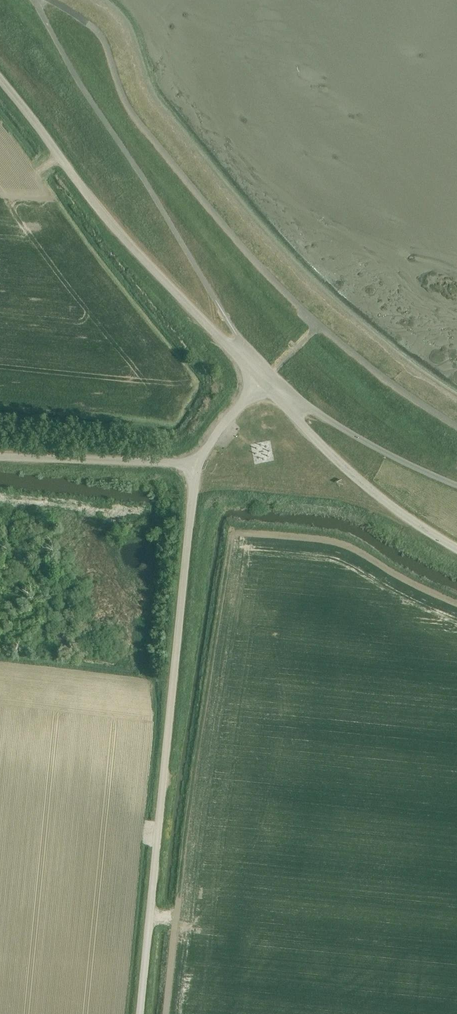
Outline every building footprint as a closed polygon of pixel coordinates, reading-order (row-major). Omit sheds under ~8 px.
[(268,440),(259,441),(260,459),(279,458),(278,439),(268,439),(268,440)]
